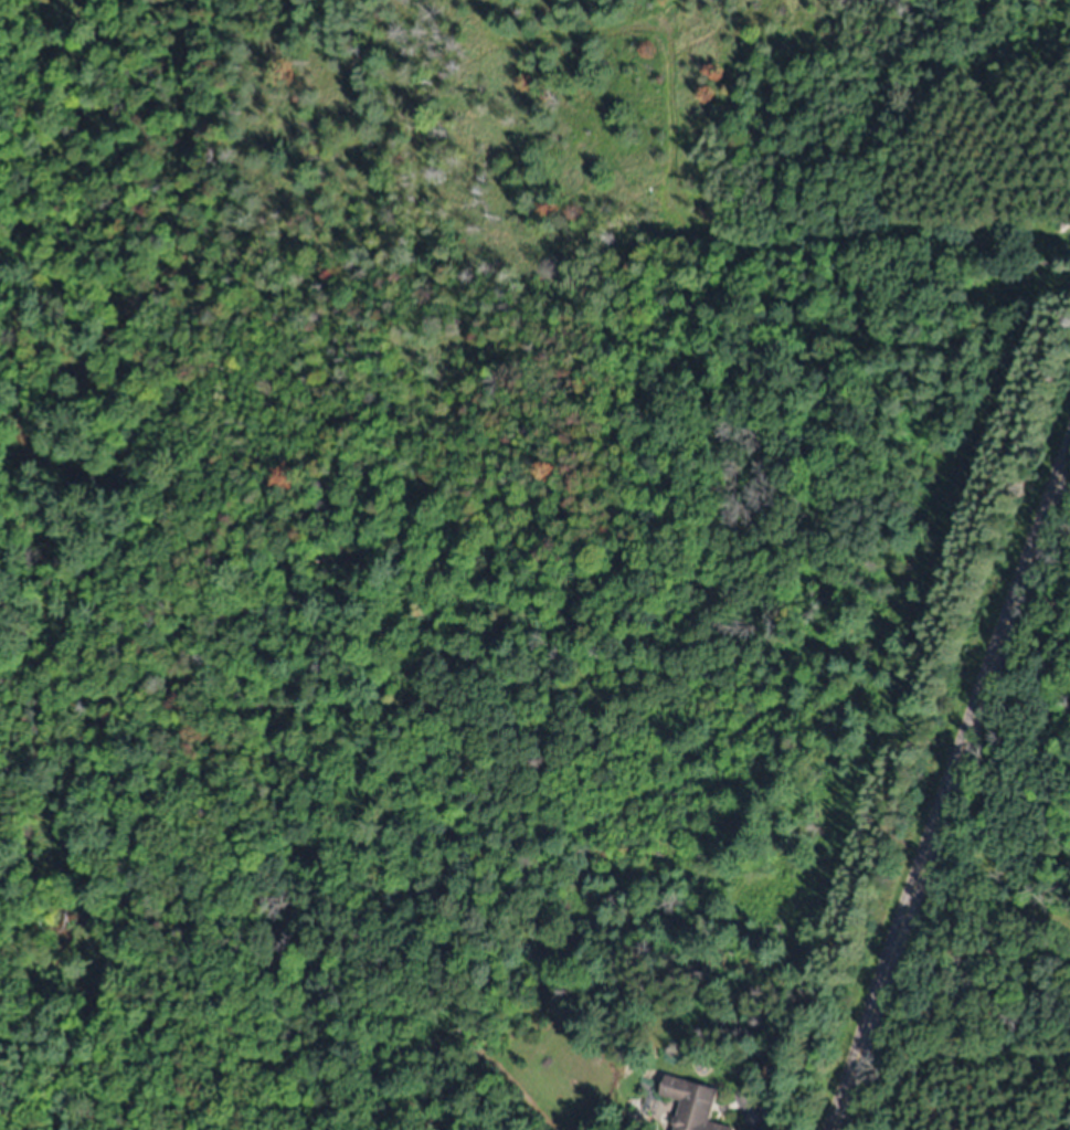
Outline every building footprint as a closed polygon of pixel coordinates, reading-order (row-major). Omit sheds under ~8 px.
[(711,1122),(720,1088),(668,1076),(663,1096),(684,1101),(677,1129),(736,1129),(736,1128),(711,1122)]
